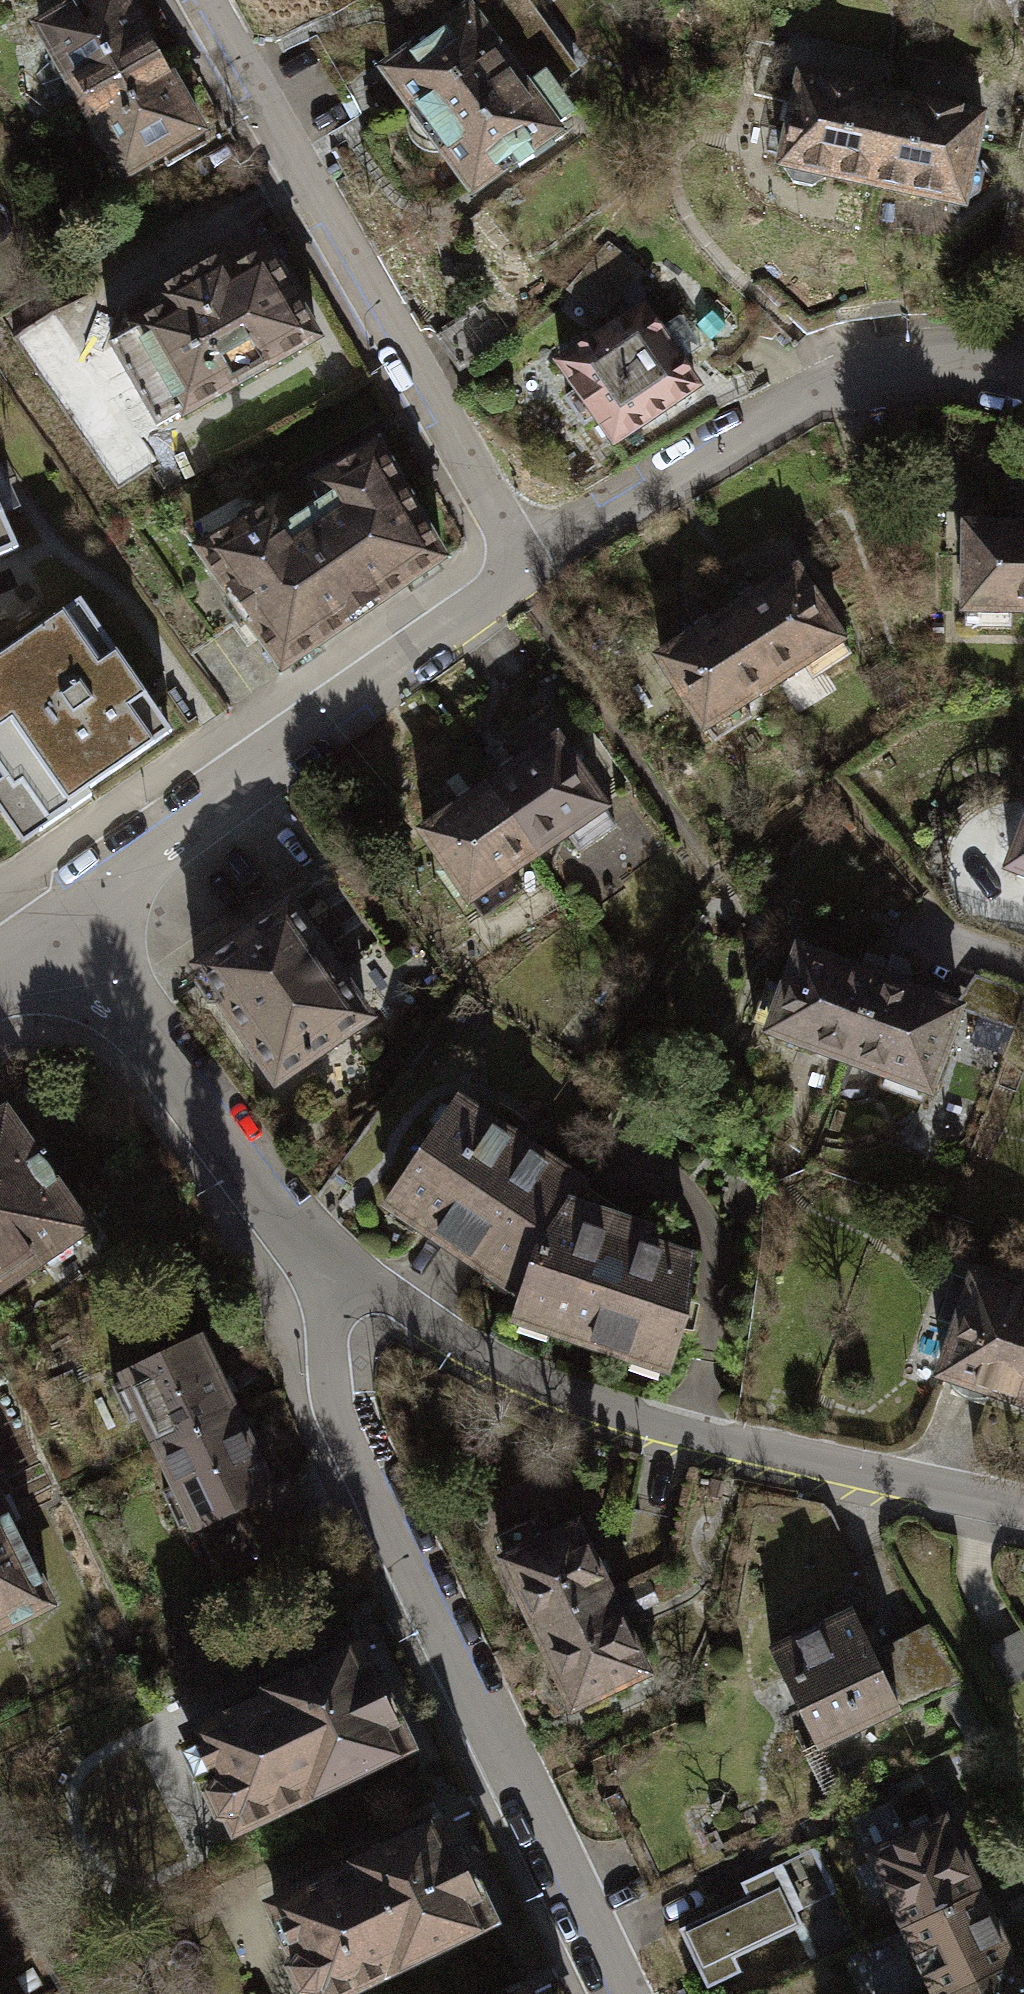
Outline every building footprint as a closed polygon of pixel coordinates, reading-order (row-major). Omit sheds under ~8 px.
[(31,27),(75,105),(160,56),(128,0),(79,0),(31,27)] [(375,72),(405,115),(401,126),(400,140),(404,151),(413,158),(425,160),(436,159),(463,196),(561,127),(577,116),(559,90),(582,74),(530,0),(480,0),(475,4),(375,72)] [(207,138),(160,56),(75,105),(122,187),(207,138)] [(890,94),(800,74),(780,164),(787,166),(793,179),(813,183),(829,175),(871,184),(890,94)] [(982,114),(890,94),(871,184),(962,204),(963,199),(980,191),(984,172),(972,161),(982,114)] [(606,243),(567,288),(598,315),(637,269),(606,243)] [(134,331),(109,345),(155,424),(180,409),(186,418),(318,341),(264,248),(233,266),(224,252),(151,294),(160,308),(131,325),(134,331)] [(640,304),(559,361),(579,389),(567,397),(584,422),(596,414),(620,448),(702,390),(640,304)] [(276,499),(198,550),(275,669),(447,559),(372,443),(312,482),(325,503),(292,524),(276,499)] [(16,545),(3,518),(0,511),(0,552),(16,545)] [(963,527),(963,628),(1009,628),(1009,608),(1023,608),(1023,527),(963,527)] [(796,569),(726,613),(769,681),(802,660),(812,676),(849,652),(796,569)] [(46,827),(73,807),(88,795),(83,787),(145,744),(166,730),(145,700),(116,658),(77,602),(61,613),(0,655),(0,778),(10,792),(17,786),(46,827)] [(769,681),(726,613),(657,656),(712,742),(751,717),(740,700),(769,681)] [(556,741),(489,787),(534,852),(565,831),(578,850),(615,825),(556,741)] [(534,852),(489,787),(423,833),(481,915),(517,890),(505,873),(534,852)] [(1000,875),(1023,884),(1023,809),(1000,875)] [(314,891),(289,908),(322,953),(347,934),(314,891)] [(289,908),(194,977),(192,992),(205,1010),(219,1013),(274,1088),(370,1018),(322,953),(289,908)] [(878,978),(797,949),(763,1043),(843,1072),(878,978)] [(976,977),(955,1005),(970,1010),(960,1039),(1003,1055),(1023,994),(976,977)] [(955,1005),(878,978),(843,1072),(936,1105),(960,1039),(970,1010),(955,1005)] [(587,1180),(463,1097),(386,1211),(510,1295),(587,1180)] [(85,1229),(5,1113),(0,1116),(0,1288),(85,1229)] [(523,1291),(512,1331),(669,1379),(689,1318),(693,1257),(638,1242),(643,1232),(623,1225),(625,1217),(587,1180),(510,1295),(523,1291)] [(973,1280),(940,1373),(952,1377),(952,1391),(978,1401),(992,1391),(1023,1402),(1023,1298),(973,1280)] [(199,1337),(123,1373),(126,1381),(112,1387),(129,1422),(142,1416),(158,1451),(235,1414),(199,1337)] [(195,1525),(271,1489),(235,1414),(158,1451),(175,1486),(163,1491),(179,1525),(192,1519),(195,1525)] [(271,1489),(195,1525),(220,1578),(310,1536),(284,1483),(271,1489)] [(51,1603),(0,1503),(0,1629),(51,1603)] [(536,1518),(485,1542),(496,1564),(528,1632),(612,1592),(580,1524),(546,1540),(536,1518)] [(528,1632),(569,1719),(654,1679),(612,1592),(528,1632)] [(850,1608),(768,1647),(822,1759),(905,1719),(897,1705),(872,1653),(850,1608)] [(872,1653),(897,1705),(953,1678),(928,1626),(872,1653)] [(197,1742),(241,1835),(409,1756),(407,1752),(410,1739),(401,1719),(390,1715),(366,1665),(360,1667),(353,1652),(262,1695),(268,1708),(197,1742)] [(889,1800),(851,1818),(861,1838),(899,1820),(889,1800)] [(874,1860),(855,1868),(870,1901),(882,1895),(897,1929),(983,1889),(950,1817),(871,1853),(874,1860)] [(312,1993),(367,1993),(490,1936),(488,1933),(491,1920),(482,1900),(470,1896),(447,1845),(441,1848),(434,1833),(343,1876),(349,1888),(278,1922),(312,1993)] [(749,1894),(678,1928),(706,1985),(737,1971),(731,1959),(802,1925),(774,1867),(743,1882),(749,1894)] [(897,1929),(928,1993),(946,1993),(1016,1961),(983,1889),(897,1929)] [(946,1993),(1023,1993),(1023,1977),(1016,1961),(946,1993)]
